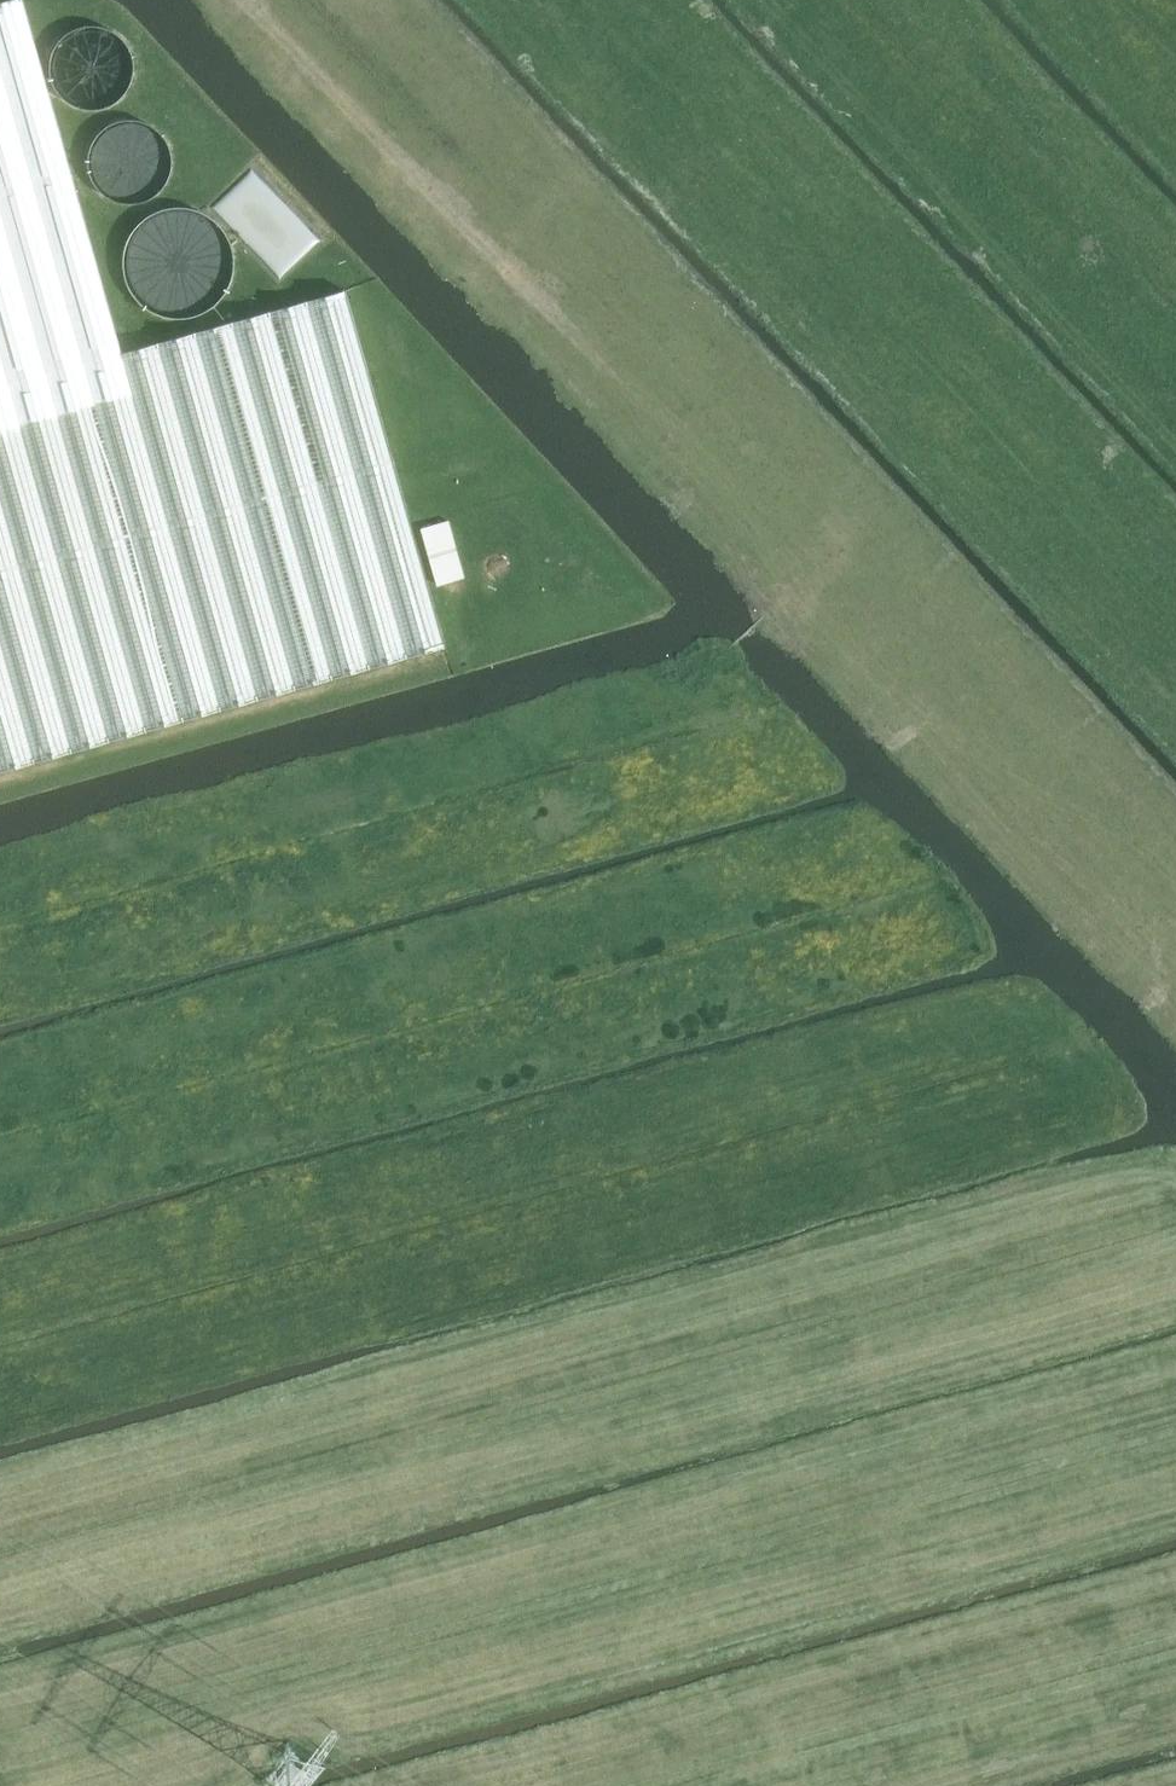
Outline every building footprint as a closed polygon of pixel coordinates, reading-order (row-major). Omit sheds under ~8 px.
[(446,645),(346,289),(122,352),(67,156),(23,0),(7,0),(0,2),(0,770),(446,645)] [(146,119),(124,102),(136,65),(131,40),(115,27),(98,22),(81,26),(69,41),(63,61),(57,68),(55,58),(50,73),(53,86),(68,98),(59,109),(64,133),(87,140),(85,145),(92,175),(121,198),(129,201),(156,195),(171,175),(175,163),(170,135),(150,120),(146,119)] [(138,219),(129,305),(227,316),(237,213),(161,205),(159,221),(138,219)] [(423,525),(437,582),(467,575),(453,517),(423,525)]
